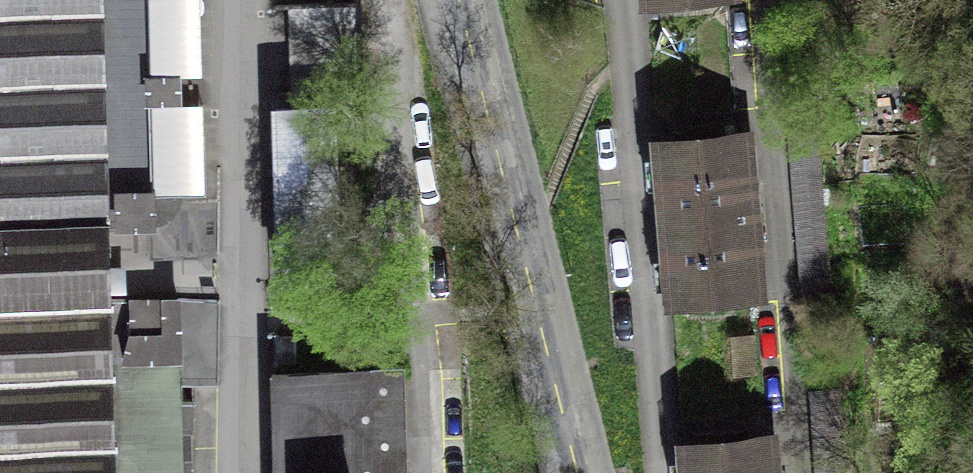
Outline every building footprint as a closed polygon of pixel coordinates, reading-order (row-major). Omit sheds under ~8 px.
[(182,390),(221,389),(219,302),(206,302),(203,201),(181,201),(180,194),(153,195),(150,101),(176,100),(175,80),(150,81),(148,0),(0,0),(0,472),(185,472),(182,390)] [(357,5),(289,7),(290,55),(292,92),(360,90),(357,5)] [(279,213),(281,289),(337,287),(332,107),(275,109),(279,213)] [(665,207),(672,297),(750,291),(747,254),(759,253),(753,177),(742,178),(738,125),(722,126),(723,141),(661,146),(665,207)] [(790,136),(803,292),(830,291),(817,133),(790,136)] [(279,334),(274,334),(274,350),(274,364),(279,365),(279,362),(294,362),(294,336),(279,336),(279,334)] [(402,371),(272,374),(274,472),(405,472),(402,371)] [(816,472),(844,472),(838,391),(810,392),(816,472)] [(762,426),(748,427),(749,443),(685,448),(687,472),(766,472),(762,426)]
